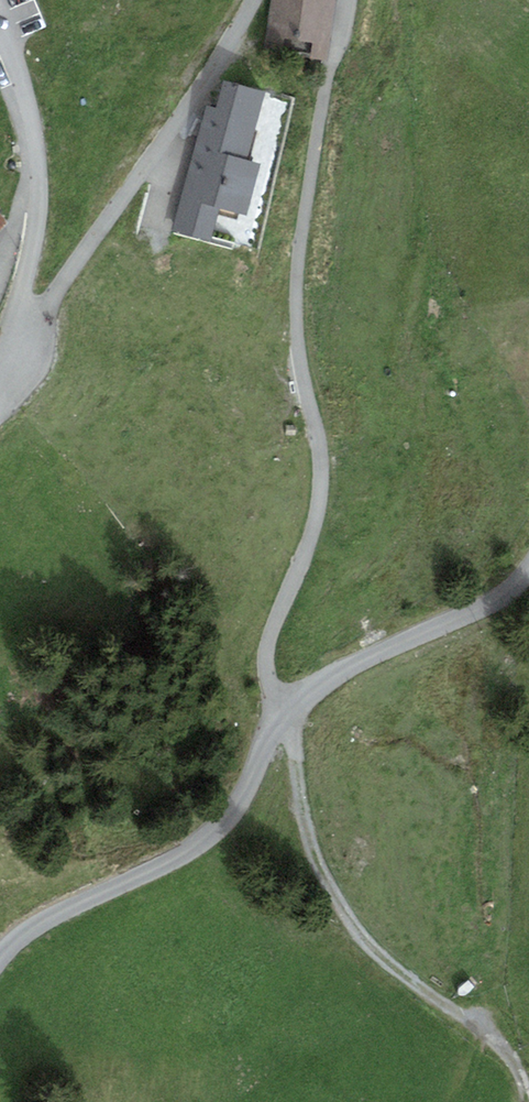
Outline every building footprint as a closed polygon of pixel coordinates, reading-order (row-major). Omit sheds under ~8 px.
[(268,45),(327,51),(332,0),(274,0),(268,45)] [(281,94),(240,84),(234,108),(214,104),(204,147),(265,162),(281,94)] [(274,167),(196,148),(191,171),(202,174),(196,201),(262,217),(274,167)] [(202,206),(168,199),(162,229),(196,236),(202,206)]
